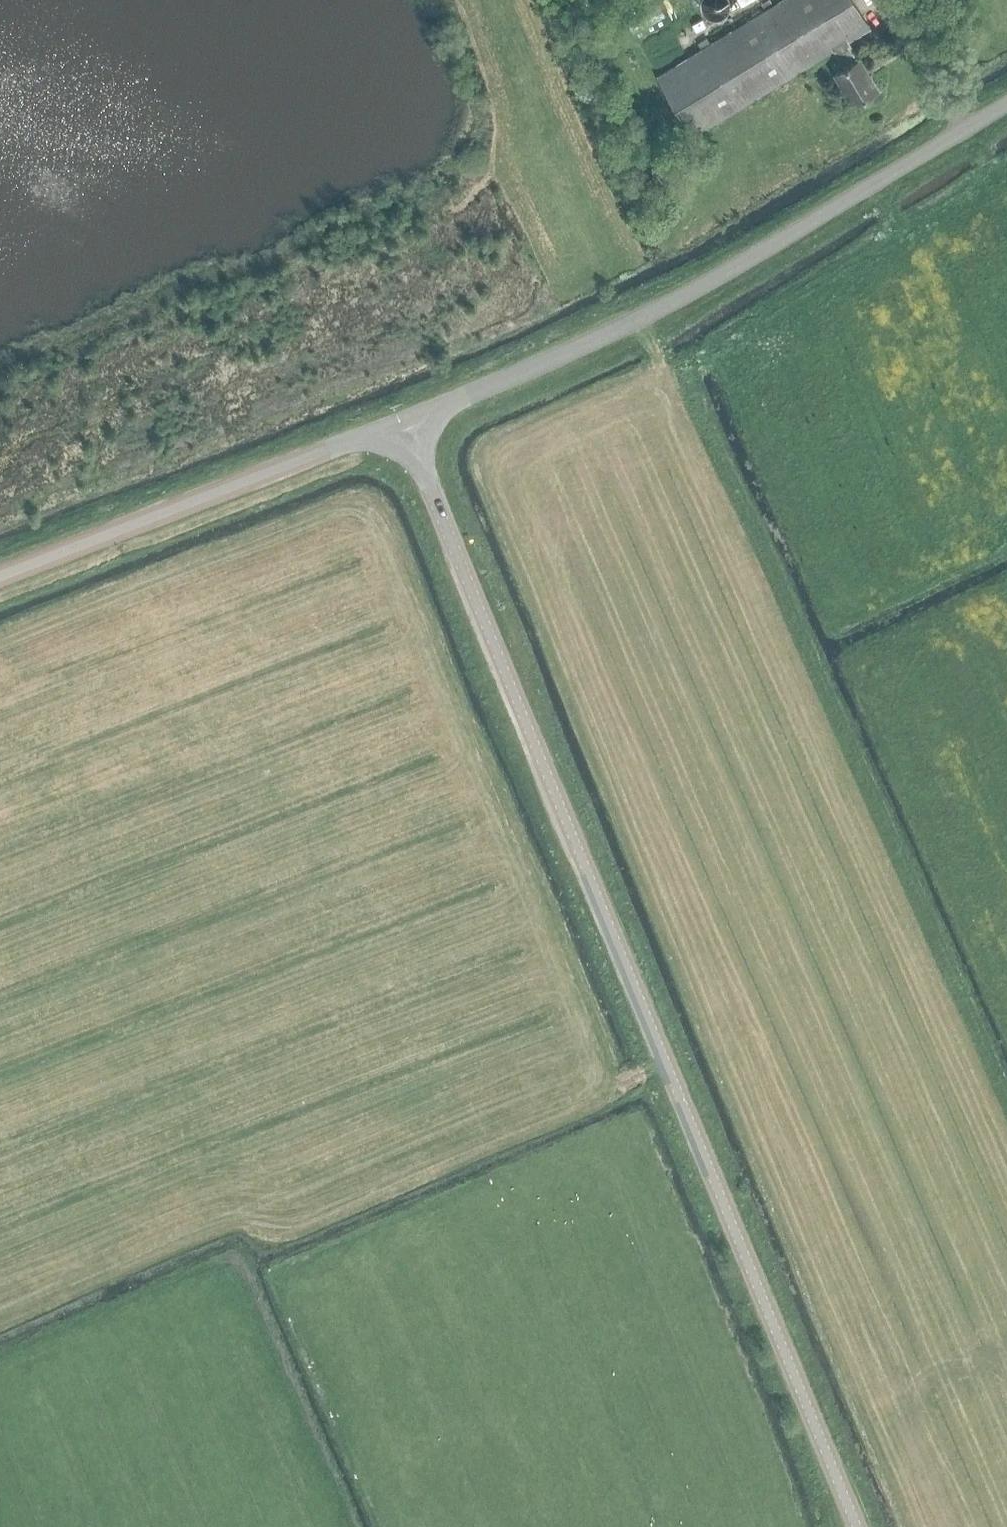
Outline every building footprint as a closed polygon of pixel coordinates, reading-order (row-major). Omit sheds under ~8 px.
[(691,140),(830,54),(842,71),(832,77),(852,109),(877,93),(857,62),(856,63),(845,45),(867,31),(848,0),(787,0),(688,61),(672,37),(648,52),(663,77),(654,82),(691,140)]
